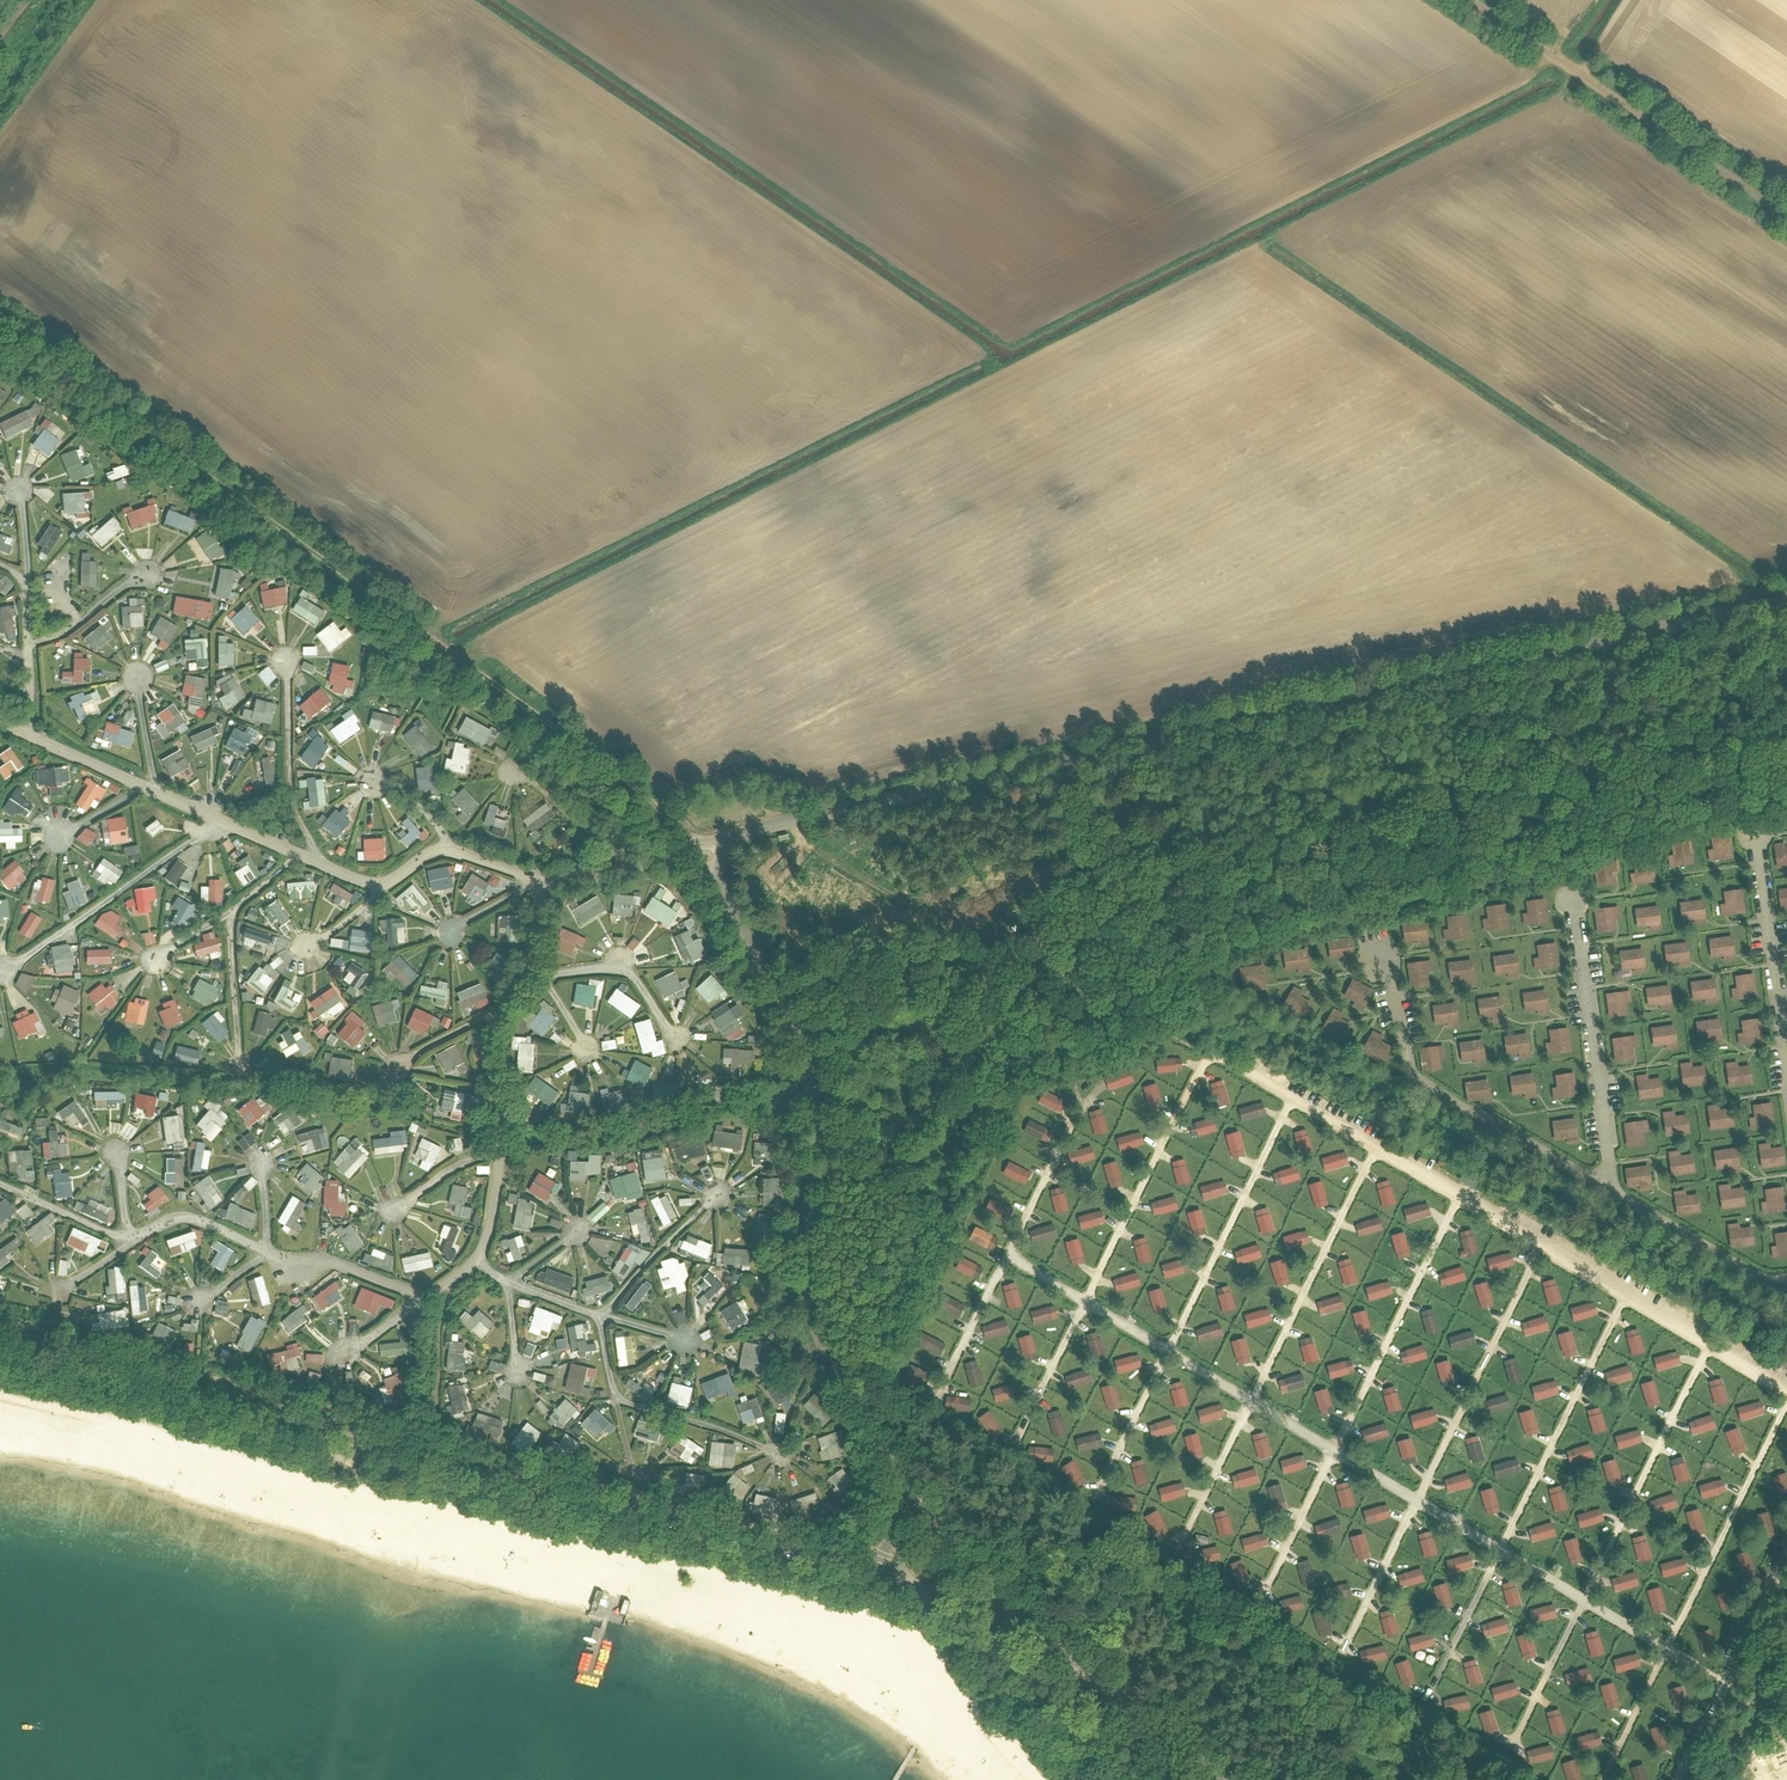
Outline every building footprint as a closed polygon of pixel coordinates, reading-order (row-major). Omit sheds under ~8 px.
[(27,410),(0,423),(8,439),(35,426),(27,410)] [(49,457),(69,431),(52,419),(32,445),(49,457)] [(81,449),(61,456),(71,482),(90,475),(81,449)] [(130,465),(108,471),(111,480),(133,474),(130,465)] [(94,515),(93,489),(60,490),(61,516),(94,515)] [(150,497),(125,509),(134,529),(159,518),(150,497)] [(191,533),(195,519),(171,511),(167,525),(191,533)] [(102,548),(124,529),(111,515),(89,533),(102,548)] [(48,559),(64,531),(52,524),(40,543),(45,546),(40,554),(48,559)] [(226,548),(210,528),(197,538),(213,558),(226,548)] [(14,538),(0,532),(0,550),(7,553),(14,538)] [(92,551),(81,551),(81,588),(99,588),(99,561),(92,561),(92,551)] [(231,599),(236,568),(215,564),(210,596),(231,599)] [(269,582),(260,584),(265,609),(291,603),(285,579),(277,581),(279,588),(271,590),(269,582)] [(316,627),(327,611),(305,597),(295,613),(316,627)] [(133,606),(121,606),(122,629),(134,628),(133,616),(148,615),(147,598),(132,599),(133,606)] [(211,620),(213,603),(190,600),(189,606),(180,605),(179,616),(211,620)] [(11,606),(0,609),(0,627),(2,634),(17,631),(11,606)] [(235,610),(228,616),(244,634),(253,626),(258,632),(265,627),(247,606),(238,614),(235,610)] [(168,649),(180,627),(162,616),(149,637),(168,649)] [(107,618),(85,638),(96,650),(111,636),(107,632),(113,626),(107,618)] [(335,620),(317,634),(331,652),(354,635),(348,627),(343,631),(335,620)] [(212,667),(209,631),(183,633),(186,669),(212,667)] [(228,635),(219,636),(220,665),(238,664),(237,642),(228,643),(228,635)] [(84,650),(74,651),(74,669),(63,669),(63,683),(85,682),(85,669),(91,669),(91,657),(84,657),(84,650)] [(159,672),(171,667),(168,659),(156,664),(159,672)] [(361,665),(331,662),(328,684),(338,685),(338,691),(358,693),(361,665)] [(270,665),(259,673),(268,685),(279,677),(270,665)] [(201,706),(207,677),(187,673),(180,701),(201,706)] [(231,703),(246,696),(236,675),(228,679),(226,674),(218,678),(231,703)] [(302,704),(312,718),(333,702),(324,689),(302,704)] [(80,720),(100,713),(92,693),(86,695),(84,691),(77,694),(79,698),(73,700),(80,720)] [(271,727),(277,702),(258,697),(255,710),(244,707),(241,720),(271,727)] [(186,719),(175,702),(152,716),(163,734),(186,719)] [(333,729),(341,743),(364,728),(360,721),(362,719),(355,708),(344,716),(347,720),(333,729)] [(371,728),(393,732),(397,715),(375,710),(371,728)] [(493,731),(469,716),(459,731),(484,746),(493,731)] [(130,746),(136,732),(107,721),(104,729),(100,728),(94,743),(107,747),(110,739),(130,746)] [(435,749),(417,724),(404,734),(421,759),(435,749)] [(211,726),(190,736),(197,751),(218,741),(211,726)] [(244,754),(253,735),(235,726),(226,745),(244,754)] [(304,757),(316,766),(331,745),(325,741),(326,740),(319,735),(321,732),(316,728),(310,735),(317,739),(304,757)] [(467,742),(450,740),(448,748),(455,749),(453,758),(447,757),(445,768),(469,772),(473,747),(466,746),(467,742)] [(24,765),(10,747),(0,755),(0,759),(12,774),(24,765)] [(191,767),(182,749),(163,759),(173,777),(191,767)] [(275,783),(271,754),(254,757),(258,786),(275,783)] [(436,786),(434,764),(417,765),(419,788),(436,786)] [(76,792),(74,765),(40,768),(41,782),(51,781),(52,794),(76,792)] [(328,805),(326,778),(301,780),(302,787),(309,787),(310,800),(303,801),(304,807),(328,805)] [(99,802),(106,790),(90,780),(75,805),(87,812),(95,800),(99,802)] [(109,789),(119,794),(122,788),(111,783),(109,789)] [(463,817),(481,803),(467,786),(459,793),(456,788),(445,797),(463,817)] [(23,813),(33,800),(16,787),(0,808),(13,818),(19,810),(23,813)] [(549,802),(526,816),(535,831),(558,816),(549,802)] [(339,836),(356,815),(342,804),(331,818),(326,814),(320,820),(339,836)] [(501,808),(492,804),(486,821),(507,828),(511,820),(499,815),(501,808)] [(424,830),(410,816),(393,832),(407,846),(424,830)] [(0,823),(0,842),(25,840),(25,828),(8,829),(8,822),(0,823)] [(127,823),(102,824),(103,839),(128,838),(127,823)] [(79,838),(91,847),(99,835),(87,826),(79,838)] [(367,858),(388,859),(389,833),(367,832),(367,858)] [(1734,862),(1730,839),(1711,842),(1713,853),(1708,854),(1710,866),(1734,862)] [(127,856),(142,853),(140,844),(125,847),(127,856)] [(1694,868),(1689,845),(1671,848),(1673,859),(1668,860),(1669,872),(1694,868)] [(1778,873),(1786,871),(1786,852),(1786,847),(1774,848),(1778,873)] [(249,855),(239,862),(251,882),(262,875),(249,855)] [(123,870),(104,859),(98,869),(117,881),(123,870)] [(174,860),(162,877),(173,886),(186,869),(174,860)] [(16,861),(0,874),(0,878),(9,889),(27,874),(16,861)] [(1657,886),(1653,863),(1635,866),(1636,877),(1632,878),(1633,890),(1657,886)] [(448,865),(429,870),(435,891),(454,885),(448,865)] [(1617,865),(1593,869),(1596,892),(1616,889),(1614,877),(1619,877),(1617,865)] [(40,874),(32,898),(49,903),(57,880),(40,874)] [(491,885),(474,874),(462,893),(480,904),(491,885)] [(63,893),(70,909),(88,901),(79,879),(68,884),(71,890),(63,893)] [(221,904),(220,880),(210,880),(211,904),(221,904)] [(321,880),(286,882),(287,899),(322,897),(321,880)] [(183,881),(181,888),(190,892),(193,884),(183,881)] [(356,893),(334,882),(326,899),(348,910),(356,893)] [(432,902),(417,884),(400,898),(415,916),(432,902)] [(156,885),(135,888),(138,911),(152,909),(151,898),(158,897),(156,885)] [(1777,893),(1779,910),(1786,909),(1786,892),(1777,893)] [(1746,917),(1742,894),(1724,897),(1725,908),(1721,909),(1722,921),(1746,917)] [(608,911),(599,895),(574,909),(583,925),(608,911)] [(654,897),(645,910),(669,926),(678,913),(654,897)] [(637,899),(616,898),(615,917),(637,918),(637,899)] [(0,901),(0,924),(4,923),(3,918),(9,918),(7,900),(0,901)] [(1530,915),(1521,916),(1523,928),(1552,926),(1549,900),(1529,902),(1530,915)] [(185,901),(172,920),(183,927),(196,909),(185,901)] [(291,920),(276,901),(267,907),(282,927),(291,920)] [(1702,903),(1678,905),(1680,922),(1694,921),(1695,928),(1705,927),(1702,903)] [(1488,920),(1482,921),(1483,933),(1511,930),(1508,905),(1487,907),(1488,920)] [(1657,909),(1634,912),(1635,929),(1649,927),(1650,934),(1661,933),(1657,909)] [(1616,911),(1592,915),(1595,938),(1614,935),(1613,923),(1618,922),(1616,911)] [(31,939),(43,919),(31,912),(19,932),(31,939)] [(102,914),(96,924),(117,935),(122,925),(102,914)] [(520,942),(520,914),(498,914),(498,943),(520,942)] [(1466,917),(1447,920),(1449,931),(1443,932),(1444,943),(1469,939),(1466,917)] [(1426,921),(1401,925),(1405,945),(1416,943),(1417,948),(1431,946),(1426,921)] [(406,923),(387,923),(388,945),(407,944),(406,923)] [(270,935),(246,928),(242,940),(267,947),(270,935)] [(578,949),(582,936),(563,929),(559,943),(578,949)] [(199,957),(211,953),(213,958),(224,955),(217,930),(204,934),(205,940),(195,943),(199,957)] [(372,933),(352,930),(349,951),(369,954),(372,933)] [(702,959),(690,930),(673,937),(683,960),(692,955),(695,962),(702,959)] [(153,931),(143,934),(145,944),(156,941),(153,931)] [(1326,940),(1328,960),(1343,958),(1344,965),(1358,963),(1354,936),(1326,940)] [(636,951),(642,940),(635,937),(629,947),(636,951)] [(1731,938),(1708,941),(1709,958),(1723,957),(1724,964),(1735,962),(1731,938)] [(111,945),(89,946),(89,962),(111,961),(111,945)] [(1688,945),(1664,948),(1666,965),(1680,963),(1681,970),(1691,969),(1688,945)] [(1540,960),(1532,961),(1534,973),(1561,969),(1558,946),(1539,949),(1540,960)] [(1283,951),(1285,972),(1299,970),(1299,977),(1312,975),(1309,948),(1283,951)] [(71,962),(70,949),(47,951),(49,964),(71,962)] [(500,984),(518,962),(502,949),(484,970),(500,984)] [(1641,952),(1617,954),(1619,971),(1633,970),(1634,977),(1644,975),(1641,952)] [(272,964),(277,968),(285,960),(280,955),(272,964)] [(401,955),(384,971),(404,992),(421,976),(401,955)] [(1520,956),(1492,960),(1495,979),(1508,977),(1508,983),(1523,981),(1520,956)] [(356,996),(372,972),(352,959),(336,982),(356,996)] [(1238,961),(1240,991),(1256,990),(1255,977),(1264,976),(1263,960),(1238,961)] [(1434,961),(1406,966),(1409,991),(1433,987),(1431,975),(1436,974),(1434,961)] [(1475,962),(1447,965),(1450,985),(1463,983),(1463,988),(1477,987),(1475,962)] [(247,981),(265,995),(277,980),(270,974),(273,971),(263,963),(247,981)] [(176,965),(172,974),(183,979),(188,970),(176,965)] [(677,970),(656,980),(666,1000),(686,990),(677,970)] [(31,992),(36,976),(22,972),(17,987),(31,992)] [(726,991),(713,976),(697,988),(710,1004),(726,991)] [(212,999),(218,988),(199,977),(193,987),(199,991),(195,997),(205,1003),(208,997),(212,999)] [(447,1003),(450,982),(426,978),(422,999),(447,1003)] [(1759,1002),(1754,978),(1736,981),(1738,993),(1733,993),(1734,1005),(1759,1002)] [(1353,979),(1344,997),(1355,1003),(1352,1008),(1366,1015),(1378,991),(1353,979)] [(105,980),(88,992),(101,1009),(110,1002),(113,1007),(120,1002),(105,980)] [(606,981),(575,980),(573,1004),(599,1006),(600,995),(606,995),(606,981)] [(491,1004),(482,982),(456,993),(465,1015),(491,1004)] [(1713,982),(1689,984),(1691,1001),(1705,1000),(1706,1007),(1717,1006),(1713,982)] [(69,1014),(78,990),(63,984),(60,991),(55,989),(51,999),(56,1002),(54,1008),(69,1014)] [(1305,990),(1294,984),(1280,1007),(1306,1022),(1315,1006),(1301,997),(1305,990)] [(282,985),(274,1001),(292,1010),(300,994),(282,985)] [(362,988),(365,995),(373,991),(370,985),(362,988)] [(348,1007),(334,987),(312,1003),(321,1017),(332,1009),(336,1015),(348,1007)] [(1669,988),(1645,991),(1647,1008),(1661,1006),(1662,1013),(1672,1012),(1669,988)] [(643,1005),(619,989),(611,1001),(634,1018),(643,1005)] [(1549,993),(1523,996),(1525,1015),(1537,1013),(1538,1018),(1552,1016),(1549,993)] [(1628,995),(1604,999),(1607,1022),(1626,1020),(1624,1007),(1629,1007),(1628,995)] [(145,1002),(134,997),(128,1013),(139,1018),(145,1002)] [(159,1009),(167,1026),(183,1020),(173,997),(163,1002),(165,1007),(159,1009)] [(1503,999),(1477,1003),(1480,1022),(1493,1020),(1493,1024),(1507,1022),(1503,999)] [(546,1000),(541,1006),(545,1010),(540,1015),(533,1009),(525,1018),(544,1035),(560,1018),(553,1012),(556,1009),(546,1000)] [(399,1020),(394,1001),(375,1006),(380,1026),(399,1020)] [(1344,1012),(1331,1005),(1318,1029),(1344,1044),(1352,1029),(1339,1022),(1344,1012)] [(1458,1005),(1432,1008),(1434,1027),(1447,1026),(1448,1030),(1460,1028),(1458,1005)] [(426,1035),(436,1015),(419,1006),(409,1027),(426,1035)] [(747,1031),(732,1008),(715,1018),(730,1042),(747,1031)] [(11,1023),(18,1038),(38,1029),(31,1014),(27,1016),(23,1009),(14,1013),(17,1020),(11,1023)] [(218,1010),(203,1022),(219,1040),(228,1032),(221,1023),(226,1018),(218,1010)] [(270,1014),(255,1011),(251,1030),(266,1033),(270,1014)] [(349,1018),(338,1033),(356,1046),(367,1031),(349,1018)] [(662,1047),(653,1018),(637,1024),(646,1052),(662,1047)] [(1718,1021),(1694,1023),(1696,1040),(1710,1039),(1711,1046),(1721,1045),(1718,1021)] [(1763,1046),(1759,1022),(1741,1025),(1742,1037),(1738,1037),(1739,1049),(1763,1046)] [(325,1023),(317,1029),(324,1037),(331,1030),(325,1023)] [(1673,1027),(1650,1030),(1651,1047),(1665,1045),(1666,1052),(1677,1051),(1673,1027)] [(1385,1034),(1373,1028),(1360,1053),(1385,1067),(1394,1050),(1381,1043),(1385,1034)] [(1552,1044),(1545,1045),(1547,1058),(1574,1054),(1571,1030),(1550,1033),(1552,1044)] [(301,1032),(280,1040),(286,1057),(308,1049),(301,1032)] [(1531,1036),(1505,1040),(1508,1057),(1519,1056),(1520,1063),(1535,1061),(1531,1036)] [(604,1041),(605,1050),(619,1048),(617,1039),(604,1041)] [(1634,1041),(1610,1044),(1613,1067),(1632,1065),(1631,1053),(1635,1052),(1634,1041)] [(536,1072),(536,1042),(518,1042),(517,1071),(536,1072)] [(1486,1042),(1460,1045),(1462,1064),(1475,1063),(1476,1070),(1489,1068),(1486,1042)] [(178,1045),(175,1060),(200,1065),(203,1050),(178,1045)] [(466,1061),(457,1045),(437,1055),(447,1072),(466,1061)] [(1421,1074),(1443,1073),(1442,1058),(1447,1058),(1446,1046),(1419,1048),(1421,1074)] [(742,1077),(742,1048),(725,1048),(726,1077),(742,1077)] [(356,1057),(327,1052),(326,1059),(333,1061),(331,1070),(353,1074),(356,1057)] [(657,1068),(636,1058),(632,1066),(627,1064),(621,1077),(638,1085),(635,1090),(644,1094),(657,1068)] [(1176,1058),(1158,1061),(1160,1075),(1179,1072),(1176,1058)] [(566,1065),(569,1071),(579,1065),(576,1060),(566,1065)] [(1680,1068),(1683,1092),(1707,1089),(1705,1070),(1692,1072),(1692,1067),(1680,1068)] [(1725,1068),(1729,1093),(1753,1089),(1750,1070),(1737,1072),(1737,1067),(1725,1068)] [(1123,1072),(1105,1077),(1109,1091),(1127,1085),(1123,1072)] [(1537,1074),(1510,1079),(1513,1096),(1525,1094),(1526,1103),(1541,1100),(1537,1074)] [(1557,1090),(1551,1090),(1552,1101),(1557,1100),(1581,1097),(1578,1074),(1556,1076),(1557,1090)] [(548,1111),(561,1091),(537,1075),(523,1094),(548,1111)] [(1218,1095),(1210,1075),(1200,1079),(1208,1099),(1218,1095)] [(715,1077),(690,1090),(696,1100),(721,1087),(715,1077)] [(1491,1080),(1466,1084),(1469,1101),(1480,1100),(1481,1106),(1495,1104),(1491,1080)] [(1635,1081),(1638,1105),(1662,1102),(1660,1083),(1647,1085),(1647,1080),(1635,1081)] [(683,1083),(654,1085),(655,1098),(683,1097),(683,1083)] [(1158,1104),(1150,1084),(1141,1088),(1149,1108),(1158,1104)] [(628,1107),(623,1089),(612,1092),(609,1085),(599,1088),(607,1114),(628,1107)] [(1045,1087),(1037,1103),(1059,1113),(1066,1098),(1045,1087)] [(590,1114),(593,1090),(567,1088),(564,1112),(590,1114)] [(464,1113),(468,1094),(448,1090),(444,1110),(453,1111),(464,1113)] [(122,1103),(121,1091),(96,1092),(97,1110),(116,1109),(115,1103),(122,1103)] [(155,1092),(138,1091),(138,1116),(155,1116),(155,1092)] [(1250,1094),(1232,1100),(1236,1113),(1254,1107),(1250,1094)] [(210,1109),(197,1120),(214,1138),(234,1120),(213,1096),(205,1103),(210,1109)] [(253,1098),(238,1108),(249,1124),(264,1113),(253,1098)] [(88,1123),(74,1102),(59,1112),(73,1133),(88,1123)] [(300,1123),(290,1107),(271,1118),(281,1134),(300,1123)] [(1777,1130),(1773,1107),(1754,1110),(1756,1121),(1751,1122),(1753,1134),(1777,1130)] [(1199,1110),(1182,1116),(1186,1129),(1203,1123),(1199,1110)] [(463,1121),(464,1113),(453,1111),(452,1119),(463,1121)] [(1707,1113),(1711,1137),(1735,1133),(1732,1115),(1720,1116),(1719,1111),(1707,1113)] [(1106,1132),(1098,1112),(1089,1116),(1096,1136),(1106,1132)] [(180,1143),(178,1115),(165,1115),(167,1144),(180,1143)] [(1663,1117),(1667,1142),(1691,1138),(1688,1119),(1676,1121),(1675,1116),(1663,1117)] [(38,1118),(38,1126),(51,1126),(51,1117),(38,1118)] [(0,1118),(0,1133),(16,1139),(22,1126),(0,1118)] [(1030,1118),(1022,1133),(1044,1144),(1051,1129),(1030,1118)] [(1580,1119),(1553,1122),(1556,1143),(1569,1141),(1570,1149),(1584,1148),(1580,1119)] [(1647,1124),(1623,1128),(1626,1151),(1645,1149),(1643,1136),(1648,1136),(1647,1124)] [(1301,1145),(1293,1125),(1284,1129),(1292,1149),(1301,1145)] [(325,1147),(320,1127),(296,1133),(301,1153),(325,1147)] [(1237,1147),(1229,1127),(1220,1131),(1227,1151),(1237,1147)] [(408,1151),(406,1129),(393,1131),(394,1136),(376,1138),(378,1155),(408,1151)] [(55,1130),(48,1131),(49,1142),(40,1142),(40,1154),(49,1153),(49,1156),(65,1156),(64,1144),(56,1144),(55,1130)] [(247,1150),(259,1142),(253,1132),(240,1141),(247,1150)] [(1133,1133),(1116,1138),(1120,1151),(1137,1146),(1133,1133)] [(699,1135),(675,1148),(682,1163),(707,1150),(699,1135)] [(430,1171),(443,1146),(426,1137),(416,1156),(424,1160),(420,1166),(430,1171)] [(744,1150),(743,1137),(714,1138),(714,1147),(727,1146),(727,1150),(744,1150)] [(753,1141),(753,1164),(779,1164),(779,1141),(753,1141)] [(353,1179),(372,1157),(353,1142),(347,1149),(351,1153),(339,1168),(353,1179)] [(1089,1145),(1071,1151),(1075,1164),(1093,1159),(1089,1145)] [(1329,1146),(1311,1152),(1315,1165),(1333,1159),(1329,1146)] [(203,1151),(191,1149),(188,1169),(199,1171),(203,1151)] [(663,1149),(645,1149),(646,1181),(668,1180),(668,1164),(666,1164),(666,1156),(664,1156),(663,1149)] [(1763,1175),(1786,1171),(1785,1152),(1772,1154),(1771,1149),(1760,1150),(1761,1162),(1763,1175)] [(30,1181),(29,1150),(8,1151),(10,1182),(30,1181)] [(570,1151),(571,1160),(579,1159),(579,1150),(570,1151)] [(1739,1152),(1715,1155),(1717,1172),(1730,1170),(1731,1177),(1742,1176),(1741,1166),(1739,1152)] [(181,1188),(180,1156),(168,1157),(170,1188),(181,1188)] [(1668,1158),(1672,1182),(1696,1179),(1693,1160),(1681,1161),(1680,1156),(1668,1158)] [(1008,1160),(1000,1175),(1022,1186),(1029,1170),(1008,1160)] [(1283,1160),(1266,1166),(1270,1179),(1287,1173),(1283,1160)] [(602,1161),(574,1161),(574,1182),(602,1182),(602,1161)] [(1189,1182),(1183,1162),(1173,1165),(1179,1185),(1189,1182)] [(1121,1183),(1114,1163),(1104,1167),(1112,1187),(1121,1183)] [(321,1185),(307,1164),(298,1174),(303,1179),(298,1183),(317,1200),(321,1185)] [(711,1165),(703,1168),(709,1179),(716,1176),(711,1165)] [(620,1200),(644,1190),(636,1168),(612,1178),(620,1200)] [(527,1189),(548,1200),(558,1181),(537,1170),(527,1189)] [(1648,1170),(1624,1173),(1626,1190),(1640,1188),(1641,1195),(1651,1194),(1648,1170)] [(61,1171),(48,1172),(52,1199),(65,1197),(61,1171)] [(1467,1171),(1462,1180),(1479,1189),(1484,1179),(1467,1171)] [(780,1175),(761,1176),(763,1207),(782,1206),(780,1175)] [(1386,1196),(1379,1176),(1369,1180),(1377,1200),(1386,1196)] [(1318,1197),(1310,1177),(1300,1181),(1308,1201),(1318,1197)] [(204,1179),(193,1187),(207,1208),(219,1200),(204,1179)] [(340,1179),(327,1179),(327,1195),(331,1195),(331,1215),(341,1215),(341,1208),(348,1208),(347,1191),(345,1191),(345,1186),(340,1186),(340,1179)] [(1219,1182),(1201,1188),(1206,1201),(1223,1195),(1219,1182)] [(145,1215),(167,1196),(156,1184),(143,1195),(147,1200),(139,1208),(145,1215)] [(471,1188),(454,1184),(447,1211),(465,1215),(471,1188)] [(1719,1191),(1722,1215),(1746,1212),(1744,1193),(1731,1195),(1731,1190),(1719,1191)] [(666,1192),(652,1200),(667,1226),(681,1219),(666,1192)] [(1070,1212),(1063,1192),(1053,1195),(1061,1215),(1070,1212)] [(1784,1192),(1765,1195),(1767,1206),(1762,1207),(1764,1218),(1786,1215),(1786,1209),(1784,1192)] [(521,1195),(511,1194),(509,1203),(518,1205),(514,1229),(531,1232),(535,1203),(529,1202),(529,1199),(521,1197),(521,1195)] [(1674,1196),(1677,1221),(1701,1217),(1699,1198),(1686,1200),(1686,1195),(1674,1196)] [(306,1203),(293,1196),(278,1224),(291,1231),(306,1203)] [(989,1196),(982,1211),(1003,1222),(1011,1207),(989,1196)] [(1168,1197),(1150,1202),(1154,1215),(1172,1210),(1168,1197)] [(1415,1197),(1397,1202),(1401,1215),(1419,1210),(1415,1197)] [(0,1200),(0,1228),(14,1219),(2,1199),(0,1200)] [(100,1223),(106,1208),(84,1200),(81,1207),(70,1203),(67,1211),(100,1223)] [(230,1202),(222,1217),(246,1229),(253,1214),(230,1202)] [(604,1202),(590,1215),(598,1223),(612,1210),(604,1202)] [(26,1220),(35,1212),(27,1203),(18,1211),(26,1220)] [(1264,1223),(1256,1203),(1246,1207),(1254,1227),(1264,1223)] [(652,1239),(644,1206),(626,1211),(634,1243),(652,1239)] [(1367,1210),(1349,1216),(1353,1229),(1371,1223),(1367,1210)] [(1098,1212),(1080,1218),(1084,1231),(1102,1225),(1098,1212)] [(758,1213),(753,1234),(771,1238),(775,1217),(758,1213)] [(1205,1233),(1197,1213),(1187,1216),(1195,1236),(1205,1233)] [(45,1218),(21,1233),(29,1246),(46,1235),(42,1228),(49,1224),(45,1218)] [(552,1225),(563,1228),(565,1221),(554,1218),(552,1225)] [(461,1228),(444,1221),(434,1247),(451,1253),(461,1228)] [(350,1255),(367,1244),(353,1223),(345,1228),(343,1225),(334,1231),(350,1255)] [(1295,1223),(1277,1229),(1281,1242),(1299,1236),(1295,1223)] [(1465,1244),(1457,1224),(1447,1228),(1455,1248),(1465,1244)] [(976,1225),(968,1240),(990,1251),(997,1235),(976,1225)] [(1049,1226),(1031,1231),(1035,1244),(1053,1239),(1049,1226)] [(1401,1246),(1393,1226),(1384,1230),(1391,1250),(1401,1246)] [(105,1244),(71,1228),(64,1243),(82,1251),(80,1255),(89,1259),(94,1249),(102,1253),(105,1244)] [(1728,1230),(1731,1254),(1755,1251),(1753,1232),(1740,1234),(1740,1229),(1728,1230)] [(502,1242),(511,1261),(524,1255),(521,1248),(529,1245),(523,1232),(502,1242)] [(190,1233),(163,1241),(168,1257),(195,1249),(190,1233)] [(714,1247),(688,1234),(681,1248),(707,1261),(714,1247)] [(1775,1238),(1777,1249),(1772,1250),(1773,1261),(1786,1259),(1786,1236),(1775,1238)] [(1245,1237),(1227,1242),(1231,1255),(1249,1250),(1245,1237)] [(1152,1258),(1144,1238),(1134,1242),(1142,1262),(1152,1258)] [(0,1247),(0,1264),(5,1261),(3,1258),(17,1248),(11,1239),(0,1247)] [(217,1277),(231,1252),(210,1240),(205,1249),(212,1253),(204,1269),(217,1277)] [(1083,1260),(1075,1240),(1066,1244),(1073,1264),(1083,1260)] [(392,1270),(398,1254),(371,1245),(365,1261),(392,1270)] [(1499,1245),(1481,1251),(1485,1264),(1503,1258),(1499,1245)] [(629,1278),(642,1254),(628,1246),(615,1271),(629,1278)] [(755,1267),(754,1247),(726,1248),(727,1269),(755,1267)] [(163,1267),(141,1248),(135,1255),(140,1260),(134,1268),(150,1282),(163,1267)] [(432,1251),(406,1255),(409,1272),(435,1267),(432,1251)] [(1347,1274),(1339,1254),(1329,1257),(1337,1277),(1347,1274)] [(960,1255),(953,1270),(975,1281),(982,1265),(960,1255)] [(1278,1275),(1270,1255),(1261,1259),(1268,1279),(1278,1275)] [(1182,1258),(1165,1264),(1169,1277),(1186,1271),(1182,1258)] [(70,1260),(62,1259),(59,1275),(68,1277),(70,1260)] [(1450,1259),(1432,1265),(1436,1278),(1454,1272),(1450,1259)] [(687,1262),(682,1263),(685,1277),(690,1276),(687,1262)] [(680,1263),(659,1269),(666,1290),(678,1286),(681,1293),(689,1291),(680,1263)] [(570,1294),(576,1277),(549,1267),(547,1273),(543,1271),(538,1275),(535,1282),(570,1294)] [(121,1295),(120,1268),(105,1269),(106,1288),(102,1288),(102,1296),(121,1295)] [(725,1287),(710,1272),(700,1282),(708,1290),(704,1293),(711,1300),(725,1287)] [(1133,1272),(1115,1277),(1119,1290),(1137,1285),(1133,1272)] [(616,1289),(612,1274),(583,1282),(589,1304),(597,1302),(595,1295),(616,1289)] [(1378,1275),(1360,1281),(1364,1294),(1382,1288),(1378,1275)] [(265,1304),(257,1277),(247,1280),(255,1307),(265,1304)] [(338,1277),(313,1297),(323,1310),(349,1291),(338,1277)] [(1485,1298),(1477,1278),(1468,1282),(1475,1302),(1485,1298)] [(230,1286),(232,1292),(245,1286),(242,1280),(230,1286)] [(1559,1300),(1551,1280),(1541,1284),(1549,1304),(1559,1300)] [(653,1287),(645,1281),(627,1303),(636,1309),(653,1287)] [(396,1295),(364,1285),(358,1302),(391,1313),(396,1295)] [(1022,1305),(1014,1285),(1004,1289),(1012,1309),(1022,1305)] [(137,1286),(128,1287),(131,1316),(140,1315),(140,1313),(147,1312),(145,1289),(137,1289),(137,1286)] [(1168,1309),(1160,1289),(1150,1292),(1158,1312),(1168,1309)] [(1235,1309),(1227,1289),(1217,1293),(1225,1313),(1235,1309)] [(1325,1289),(1308,1294),(1312,1307),(1329,1302),(1325,1289)] [(941,1290),(933,1305),(955,1316),(963,1301),(941,1290)] [(171,1293),(169,1302),(180,1304),(182,1295),(171,1293)] [(216,1310),(227,1313),(231,1302),(220,1299),(216,1310)] [(750,1319),(739,1302),(719,1315),(730,1332),(750,1319)] [(1431,1324),(1423,1304),(1413,1308),(1421,1328),(1431,1324)] [(1588,1304),(1570,1310),(1575,1323),(1592,1317),(1588,1304)] [(1047,1305),(1029,1311),(1033,1324),(1051,1318),(1047,1305)] [(1362,1325),(1354,1305),(1344,1309),(1352,1329),(1362,1325)] [(306,1306),(282,1322),(290,1334),(309,1321),(305,1315),(310,1312),(306,1306)] [(559,1331),(563,1317),(534,1307),(527,1329),(551,1336),(553,1329),(559,1331)] [(686,1310),(675,1314),(680,1326),(690,1322),(686,1310)] [(1262,1310),(1244,1316),(1248,1329),(1266,1323),(1262,1310)] [(479,1311),(466,1325),(482,1339),(495,1325),(479,1311)] [(125,1328),(123,1312),(94,1316),(96,1332),(125,1328)] [(708,1321),(703,1316),(693,1328),(698,1332),(708,1321)] [(1540,1316),(1522,1321),(1526,1334),(1544,1329),(1540,1316)] [(186,1323),(185,1330),(199,1331),(200,1319),(193,1319),(193,1324),(186,1323)] [(1005,1320),(987,1325),(991,1338),(1009,1333),(1005,1320)] [(230,1347),(244,1353),(256,1327),(243,1321),(230,1347)] [(150,1322),(141,1337),(163,1350),(172,1335),(150,1322)] [(352,1322),(352,1334),(361,1334),(361,1322),(352,1322)] [(588,1352),(584,1322),(567,1324),(571,1354),(588,1352)] [(1216,1323),(1198,1329),(1202,1342),(1220,1336),(1216,1323)] [(1638,1343),(1630,1323),(1620,1327),(1628,1347),(1638,1343)] [(1458,1325),(1441,1330),(1445,1343),(1463,1338),(1458,1325)] [(919,1329),(911,1344),(933,1354),(940,1339),(919,1329)] [(1573,1350),(1566,1330),(1556,1334),(1564,1354),(1573,1350)] [(1035,1351),(1027,1331),(1017,1335),(1025,1355),(1035,1351)] [(409,1352),(407,1332),(400,1332),(401,1342),(383,1343),(384,1355),(409,1352)] [(1308,1352),(1300,1332),(1290,1336),(1298,1356),(1308,1352)] [(635,1335),(618,1337),(621,1365),(638,1363),(635,1335)] [(1104,1356),(1096,1336),(1087,1339),(1094,1359),(1104,1356)] [(1411,1338),(1393,1344),(1397,1357),(1415,1351),(1411,1338)] [(559,1340),(560,1348),(569,1347),(568,1339),(559,1340)] [(1249,1359),(1242,1339),(1232,1342),(1240,1362),(1249,1359)] [(539,1345),(530,1341),(525,1351),(534,1356),(539,1345)] [(759,1376),(762,1344),(744,1342),(741,1371),(748,1371),(748,1375),(759,1376)] [(464,1344),(450,1343),(448,1370),(465,1372),(466,1360),(463,1360),(464,1344)] [(297,1344),(277,1350),(284,1372),(304,1366),(297,1344)] [(1668,1345),(1650,1350),(1654,1363),(1672,1358),(1668,1345)] [(1338,1352),(1320,1357),(1324,1370),(1342,1365),(1338,1352)] [(325,1362),(325,1354),(309,1354),(308,1362),(325,1362)] [(1132,1356),(1114,1361),(1118,1374),(1136,1369),(1132,1356)] [(1444,1376),(1436,1356),(1426,1359),(1434,1379),(1444,1376)] [(378,1366),(363,1357),(358,1364),(374,1373),(378,1366)] [(485,1367),(501,1373),(505,1363),(489,1357),(485,1367)] [(1615,1360),(1597,1365),(1601,1379),(1619,1373),(1615,1360)] [(903,1362),(895,1377),(917,1388),(925,1372),(903,1362)] [(1522,1382),(1514,1362),(1504,1366),(1512,1386),(1522,1382)] [(583,1392),(591,1369),(572,1363),(565,1386),(583,1392)] [(983,1385),(975,1365),(965,1369),(973,1389),(983,1385)] [(415,1396),(405,1368),(381,1376),(391,1405),(415,1396)] [(1289,1368),(1271,1374),(1275,1387),(1293,1381),(1289,1368)] [(634,1369),(624,1381),(648,1402),(658,1390),(634,1369)] [(1085,1369),(1067,1375),(1071,1388),(1089,1382),(1085,1369)] [(320,1384),(323,1375),(313,1371),(309,1381),(320,1384)] [(548,1373),(536,1371),(535,1378),(546,1380),(548,1373)] [(739,1396),(730,1373),(705,1383),(711,1399),(730,1391),(733,1398),(739,1396)] [(1651,1394),(1643,1374),(1634,1378),(1641,1398),(1651,1394)] [(690,1407),(694,1386),(682,1384),(683,1377),(674,1375),(669,1403),(690,1407)] [(1718,1396),(1710,1376),(1701,1380),(1708,1400),(1718,1396)] [(786,1377),(767,1390),(777,1405),(796,1392),(786,1377)] [(459,1380),(444,1384),(454,1420),(469,1416),(459,1380)] [(1323,1403),(1315,1383),(1305,1387),(1313,1407),(1323,1403)] [(1390,1403),(1383,1383),(1373,1386),(1381,1406),(1390,1403)] [(1550,1383),(1532,1388),(1536,1401),(1554,1396),(1550,1383)] [(1009,1385),(991,1390),(995,1403),(1013,1398),(1009,1385)] [(1120,1405),(1112,1385),(1102,1389),(1110,1409),(1120,1405)] [(1189,1405),(1181,1385),(1171,1389),(1179,1409),(1189,1405)] [(1748,1393),(1730,1398),(1734,1411),(1752,1406),(1748,1393)] [(566,1394),(548,1416),(566,1430),(584,1408),(566,1394)] [(748,1395),(733,1401),(744,1430),(767,1421),(757,1396),(750,1399),(748,1395)] [(836,1414),(816,1395),(805,1406),(824,1425),(836,1414)] [(1508,1396),(1491,1401),(1495,1415),(1512,1409),(1508,1396)] [(969,1399),(950,1397),(948,1411),(967,1413),(969,1399)] [(1420,1402),(1403,1407),(1407,1420),(1425,1415),(1420,1402)] [(1597,1424),(1590,1404),(1580,1408),(1588,1428),(1597,1424)] [(1217,1406),(1199,1412),(1204,1425),(1221,1419),(1217,1406)] [(598,1438),(613,1423),(597,1408),(582,1424),(598,1438)] [(1698,1408),(1681,1414),(1685,1427),(1703,1421),(1698,1408)] [(1536,1430),(1528,1410),(1518,1414),(1526,1434),(1536,1430)] [(500,1434),(504,1419),(480,1412),(475,1427),(500,1434)] [(1001,1431),(991,1412),(982,1417),(991,1436),(1001,1431)] [(787,1435),(788,1414),(778,1413),(777,1435),(787,1435)] [(1067,1434),(1059,1414),(1049,1418),(1057,1438),(1067,1434)] [(1170,1416),(1147,1424),(1151,1439),(1175,1431),(1170,1416)] [(531,1448),(543,1434),(527,1420),(515,1435),(531,1448)] [(640,1420),(637,1437),(664,1442),(667,1425),(640,1420)] [(1728,1422),(1714,1427),(1723,1451),(1736,1446),(1728,1422)] [(1382,1424),(1364,1429),(1368,1442),(1386,1437),(1382,1424)] [(1628,1424),(1610,1429),(1614,1442),(1632,1437),(1628,1424)] [(850,1452),(842,1430),(823,1437),(831,1459),(850,1452)] [(580,1442),(567,1434),(559,1449),(571,1456),(580,1442)] [(700,1446),(683,1434),(672,1451),(689,1462),(700,1446)] [(1411,1454),(1403,1434),(1393,1438),(1401,1458),(1411,1454)] [(1093,1435),(1075,1441),(1079,1454),(1097,1448),(1093,1435)] [(1202,1456),(1194,1436),(1185,1440),(1192,1460),(1202,1456)] [(1272,1456),(1264,1436),(1254,1440),(1262,1460),(1272,1456)] [(1578,1438),(1560,1443),(1564,1456),(1582,1451),(1578,1438)] [(1483,1460),(1476,1440),(1466,1444),(1474,1464),(1483,1460)] [(736,1444),(717,1443),(716,1468),(734,1469),(736,1444)] [(1051,1447),(1033,1449),(1033,1462),(1052,1461),(1051,1447)] [(1680,1471),(1672,1451),(1662,1454),(1670,1474),(1680,1471)] [(1613,1473),(1605,1453),(1595,1457),(1603,1477),(1613,1473)] [(1300,1455),(1282,1461),(1286,1474),(1304,1468),(1300,1455)] [(1149,1480),(1141,1460),(1132,1464),(1140,1484),(1149,1480)] [(1511,1460),(1493,1466),(1497,1479),(1515,1473),(1511,1460)] [(1084,1481),(1073,1463),(1064,1468),(1076,1486),(1084,1481)] [(1782,1488),(1775,1468),(1765,1472),(1773,1492),(1782,1488)] [(1252,1470),(1235,1475),(1239,1488),(1256,1483),(1252,1470)] [(706,1489),(708,1474),(687,1472),(686,1487),(706,1489)] [(854,1485),(846,1472),(830,1482),(838,1495),(854,1485)] [(1462,1473),(1444,1479),(1448,1492),(1466,1486),(1462,1473)] [(753,1490),(734,1474),(721,1491),(740,1507),(753,1490)] [(1710,1474),(1692,1480),(1696,1493),(1714,1487),(1710,1474)] [(1558,1501),(1550,1481),(1540,1485),(1548,1505),(1558,1501)] [(1174,1483),(1156,1489),(1160,1502),(1178,1496),(1174,1483)] [(1286,1503),(1278,1483),(1268,1487),(1276,1507),(1286,1503)] [(1354,1504),(1346,1484),(1337,1488),(1344,1508),(1354,1504)] [(1498,1507),(1490,1487),(1480,1491),(1488,1511),(1498,1507)] [(1123,1489),(1105,1495),(1109,1508),(1127,1502),(1123,1489)] [(1659,1490),(1641,1495),(1645,1508),(1663,1503),(1659,1490)] [(823,1507),(816,1491),(793,1501),(800,1517),(823,1507)] [(760,1493),(755,1514),(775,1518),(779,1498),(760,1493)] [(1588,1504),(1570,1509),(1574,1522),(1592,1517),(1588,1504)] [(1695,1524),(1687,1504),(1677,1507),(1685,1527),(1695,1524)] [(1378,1506),(1360,1512),(1364,1525),(1382,1519),(1378,1506)] [(1163,1529),(1155,1509),(1145,1513),(1153,1533),(1163,1529)] [(1232,1531),(1225,1511),(1215,1515),(1223,1535),(1232,1531)] [(1762,1532),(1754,1512),(1745,1516),(1752,1536),(1762,1532)] [(1338,1518),(1320,1524),(1324,1537),(1342,1531),(1338,1518)] [(1538,1519),(1520,1525),(1524,1538),(1542,1532),(1538,1519)] [(1367,1550),(1359,1530),(1349,1534),(1357,1554),(1367,1550)] [(1430,1532),(1416,1535),(1422,1559),(1436,1555),(1430,1532)] [(1571,1552),(1564,1532),(1554,1536),(1562,1556),(1571,1552)] [(1642,1552),(1634,1532),(1625,1536),(1632,1556),(1642,1552)] [(1258,1536),(1241,1541),(1245,1555),(1262,1549),(1258,1536)] [(1215,1546),(1197,1552),(1201,1565),(1219,1559),(1215,1546)] [(1746,1566),(1738,1546),(1728,1550),(1736,1570),(1746,1566)] [(1669,1552),(1652,1558),(1656,1571),(1674,1565),(1669,1552)] [(1242,1575),(1234,1555),(1224,1559),(1232,1579),(1242,1575)] [(1465,1556),(1447,1561),(1451,1574),(1469,1569),(1465,1556)] [(1316,1585),(1309,1565),(1299,1568),(1307,1588),(1316,1585)] [(1625,1566),(1607,1571),(1611,1584),(1629,1579),(1625,1566)] [(1415,1571),(1397,1576),(1401,1589),(1419,1584),(1415,1571)] [(1449,1599),(1441,1579),(1431,1583),(1439,1603),(1449,1599)] [(1654,1602),(1646,1582),(1636,1586),(1644,1606),(1654,1602)] [(1723,1603),(1716,1583),(1706,1586),(1714,1606),(1723,1603)] [(1519,1604),(1511,1584),(1501,1587),(1509,1607),(1519,1604)] [(1343,1585),(1326,1590),(1330,1603),(1348,1598),(1343,1585)] [(1298,1596),(1280,1602),(1284,1615),(1302,1609),(1298,1596)] [(1549,1606),(1532,1611),(1536,1624),(1554,1619),(1549,1606)] [(1397,1631),(1389,1611),(1379,1614),(1387,1634),(1397,1631)] [(1330,1632),(1322,1612),(1313,1616),(1320,1636),(1330,1632)] [(1503,1618),(1485,1624),(1489,1637),(1507,1631),(1503,1618)] [(1713,1644),(1705,1624),(1695,1628),(1703,1648),(1713,1644)] [(1426,1634),(1408,1639),(1412,1653),(1430,1647),(1426,1634)] [(1603,1654),(1595,1634),(1585,1638),(1593,1658),(1603,1654)] [(1535,1655),(1528,1635),(1518,1639),(1526,1659),(1535,1655)] [(1380,1645),(1362,1651),(1366,1664),(1384,1658),(1380,1645)] [(1632,1654),(1615,1659),(1619,1672),(1636,1667),(1632,1654)] [(1412,1679),(1405,1659),(1395,1663),(1403,1683),(1412,1679)] [(1480,1682),(1472,1662),(1462,1665),(1470,1685),(1480,1682)] [(1584,1668),(1566,1674),(1570,1687),(1588,1681),(1584,1668)] [(1620,1704),(1612,1684),(1602,1688),(1610,1708),(1620,1704)] [(1688,1704),(1680,1684),(1670,1687),(1678,1707),(1688,1704)] [(1508,1686),(1490,1691),(1494,1704),(1512,1699),(1508,1686)] [(1466,1694),(1448,1700),(1452,1713),(1470,1707),(1466,1694)] [(1494,1725),(1486,1705),(1476,1709),(1484,1729),(1494,1725)] [(1556,1725),(1548,1705),(1538,1708),(1546,1728),(1556,1725)] [(1669,1745),(1661,1725),(1651,1728),(1659,1748),(1669,1745)] [(1592,1733),(1574,1739),(1578,1752),(1596,1746),(1592,1733)] [(1535,1739),(1517,1744),(1521,1757),(1539,1752),(1535,1739)] [(1571,1774),(1563,1754),(1554,1758),(1562,1778),(1571,1774)] [(1628,1764),(1633,1779),(1647,1779),(1640,1760),(1628,1764)]
